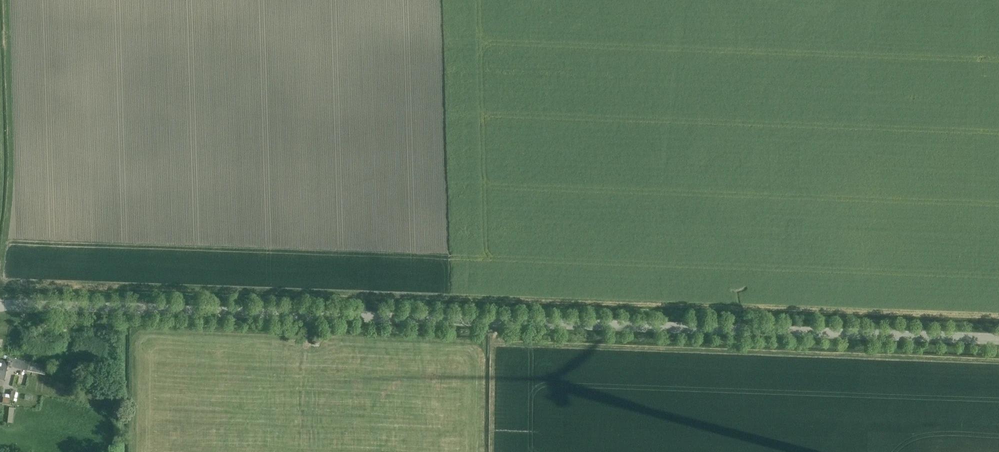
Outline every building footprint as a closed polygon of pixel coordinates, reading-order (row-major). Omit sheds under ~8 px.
[(0,359),(0,379),(4,380),(8,366),(45,375),(47,366),(8,357),(7,361),(0,359)]
